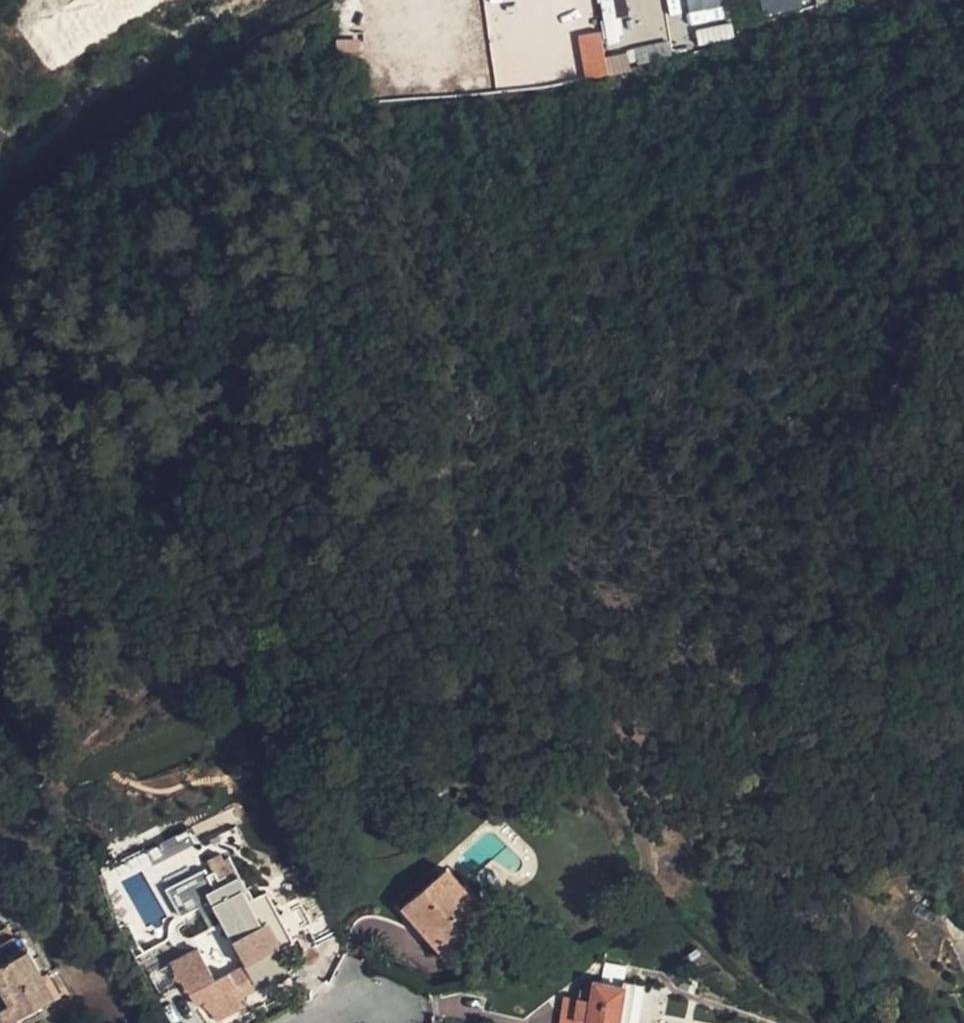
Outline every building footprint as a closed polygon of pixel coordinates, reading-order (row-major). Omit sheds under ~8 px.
[(723,18),(719,0),(685,0),(691,25),(723,18)] [(762,15),(801,9),(800,0),(760,0),(762,15)] [(601,31),(578,34),(585,77),(608,74),(601,31)] [(358,51),(358,38),(335,39),(335,52),(358,51)] [(207,858),(209,862),(222,856),(220,852),(207,858)] [(186,891),(172,899),(181,916),(214,899),(246,963),(214,980),(198,948),(170,962),(176,971),(181,974),(179,981),(188,985),(186,991),(190,993),(196,1003),(201,1001),(213,1015),(216,1020),(246,1005),(236,986),(253,977),(256,982),(266,976),(269,983),(288,973),(276,949),(291,941),(267,893),(252,900),(229,855),(224,858),(222,856),(209,862),(213,870),(208,872),(206,868),(189,876),(193,884),(185,888),(186,891)] [(402,907),(448,960),(493,921),(448,868),(402,907)] [(167,888),(172,899),(186,891),(185,888),(193,884),(189,876),(167,888)] [(13,933),(8,926),(0,931),(0,940),(13,933)] [(37,1015),(34,1008),(42,1004),(55,997),(20,936),(13,933),(0,940),(0,985),(6,995),(0,999),(0,1022),(23,1022),(37,1015)] [(597,963),(594,981),(611,984),(614,966),(597,963)] [(242,997),(269,983),(266,976),(256,982),(253,977),(236,986),(242,997)] [(594,981),(592,990),(581,988),(579,998),(575,1020),(587,1022),(630,1022),(637,982),(625,980),(624,986),(611,984),(594,981)] [(579,998),(565,995),(560,1022),(587,1022),(575,1020),(579,998)] [(34,1008),(37,1015),(46,1010),(42,1004),(34,1008)]
